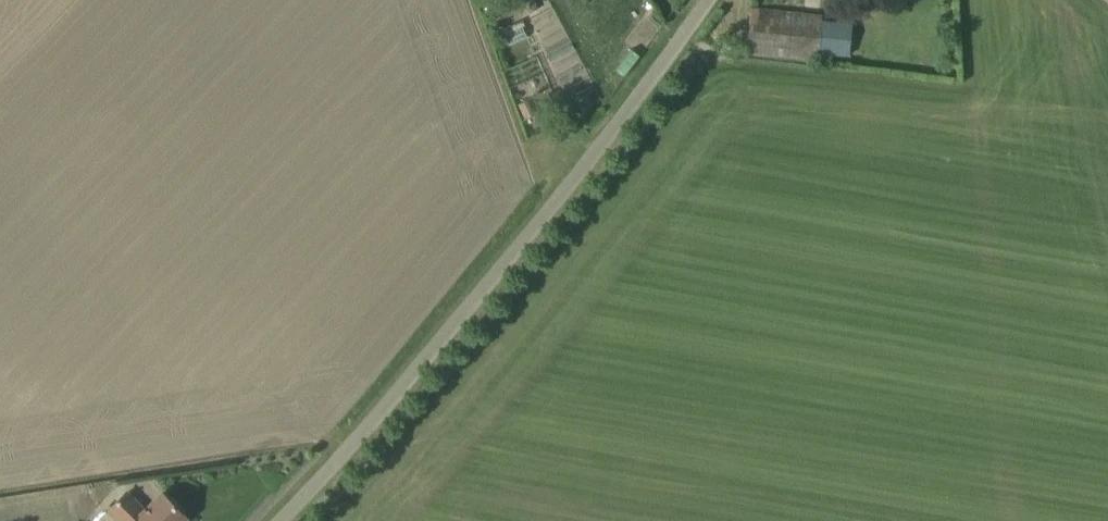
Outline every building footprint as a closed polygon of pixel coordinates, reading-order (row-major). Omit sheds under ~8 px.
[(747,52),(817,59),(822,15),(751,8),(747,52)] [(186,516),(163,493),(145,511),(126,492),(110,508),(122,520),(181,520),(186,516)]
